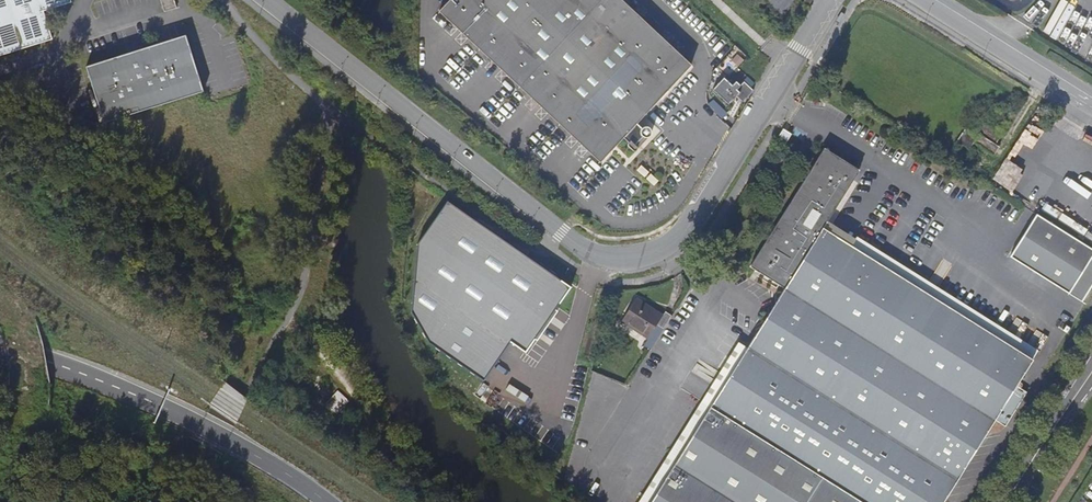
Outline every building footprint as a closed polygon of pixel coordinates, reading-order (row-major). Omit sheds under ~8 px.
[(53,37),(43,10),(73,0),(0,0),(0,55),(53,37)] [(175,0),(162,0),(165,11),(177,7),(175,0)] [(440,10),(442,12),(436,17),(446,26),(452,21),(600,161),(608,154),(623,137),(629,142),(629,144),(629,146),(631,148),(633,149),(635,148),(636,147),(636,145),(635,144),(643,136),(645,137),(647,137),(650,136),(651,134),(652,132),(651,130),(650,128),(649,127),(647,127),(645,127),(644,127),(642,128),(637,123),(647,113),(691,65),(622,0),(450,0),(440,10)] [(105,122),(204,90),(186,34),(87,65),(105,122)] [(2,91),(12,88),(9,78),(0,80),(0,83),(2,91)] [(750,89),(755,84),(748,78),(741,86),(737,82),(732,86),(725,78),(714,90),(729,105),(740,94),(747,100),(754,92),(750,89)] [(823,89),(827,83),(821,80),(817,86),(823,89)] [(995,145),(1001,134),(982,121),(975,131),(979,134),(977,136),(974,142),(994,154),(999,147),(995,145)] [(793,135),(783,129),(779,137),(787,142),(788,142),(793,135)] [(711,405),(707,412),(651,501),(942,501),(994,419),(1005,426),(1026,392),(1016,385),(1031,361),(850,248),(821,230),(827,220),(858,170),(825,148),(752,266),(785,287),(747,348),(711,405)] [(526,352),(571,287),(447,201),(417,245),(412,311),(429,342),(484,380),(511,342),(526,352)] [(1027,222),(1030,217),(1016,208),(1012,213),(1027,222)] [(1036,214),(1010,255),(1082,300),(1091,285),(1091,249),(1036,214)] [(856,238),(827,220),(821,230),(850,248),(856,238)] [(857,237),(856,238),(850,248),(1031,361),(1038,349),(857,237)] [(621,319),(648,336),(657,322),(664,325),(671,313),(665,309),(663,312),(636,294),(621,319)] [(644,343),(650,347),(664,325),(657,322),(648,336),(644,343)] [(702,400),(711,405),(747,348),(738,342),(702,400)] [(337,391),(325,403),(337,414),(348,402),(337,391)]
